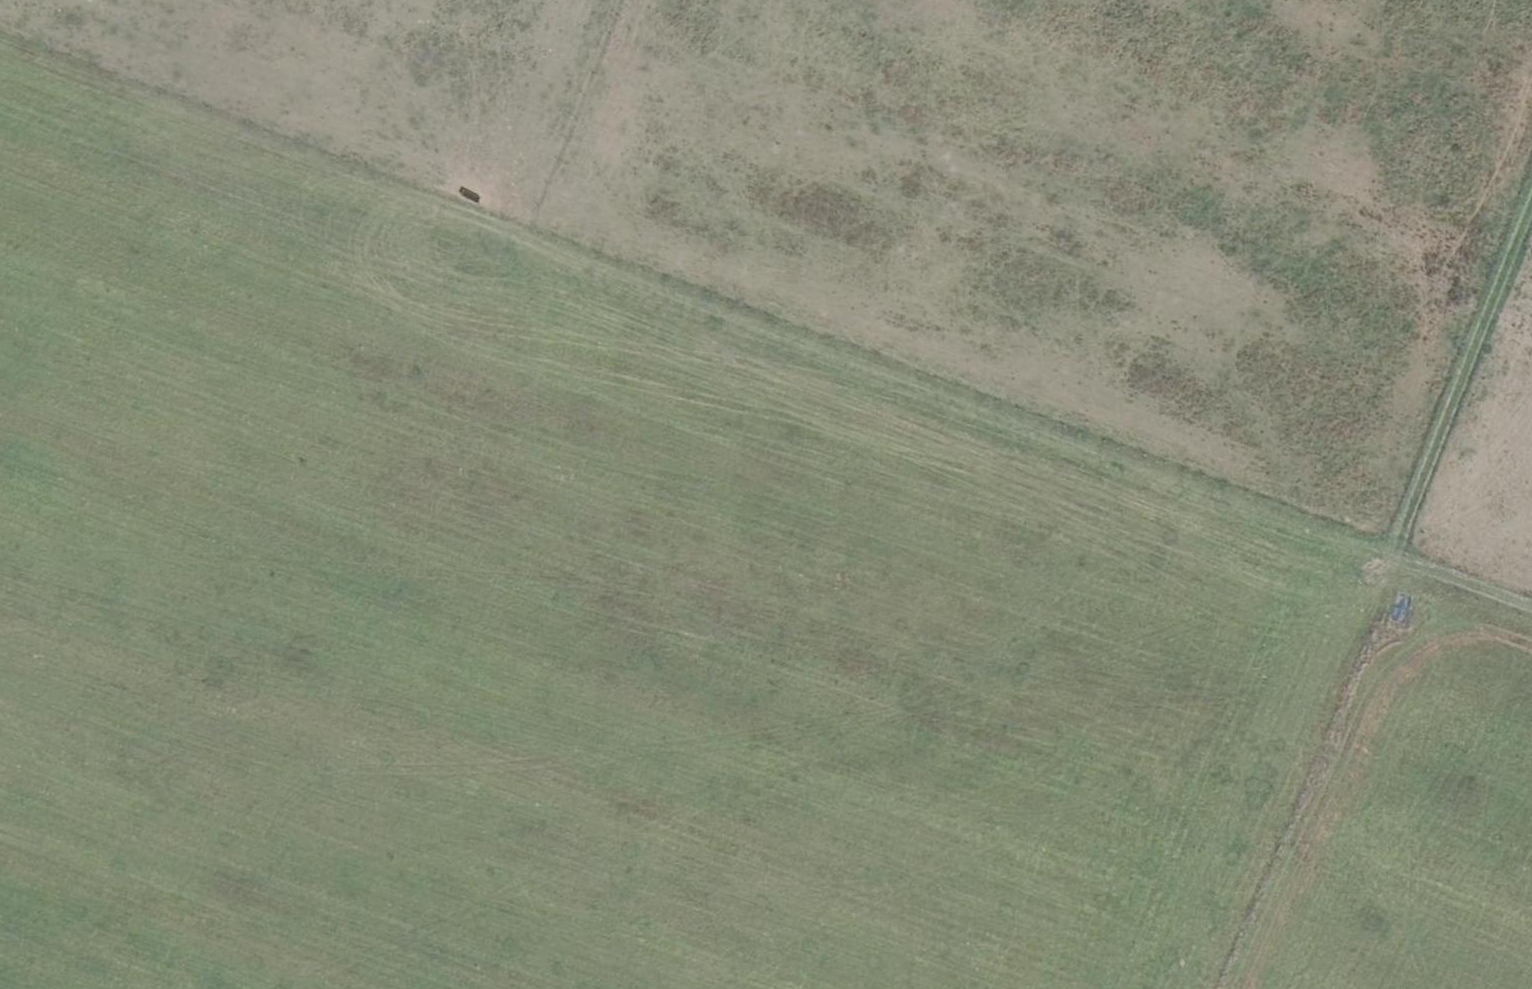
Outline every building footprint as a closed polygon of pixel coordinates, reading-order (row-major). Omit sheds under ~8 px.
[(1403,633),(1411,608),(1395,603),(1387,628),(1403,633)]
